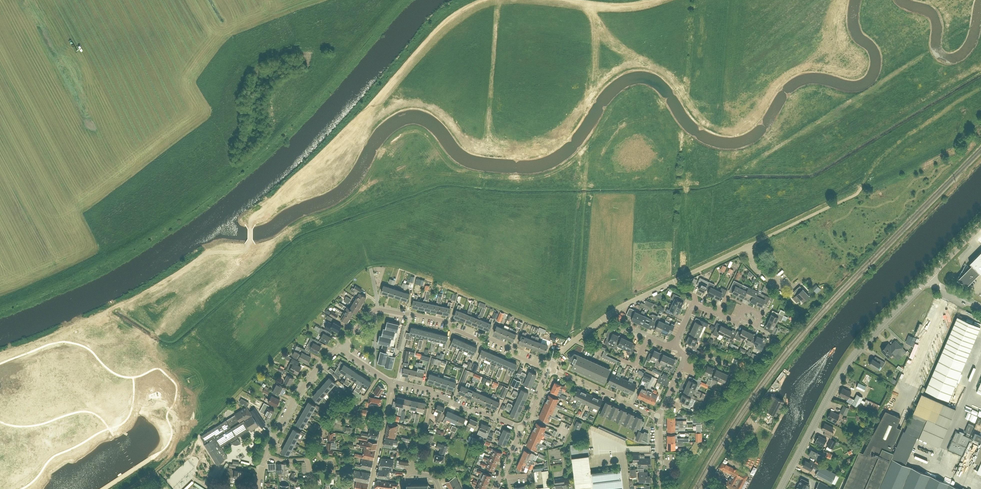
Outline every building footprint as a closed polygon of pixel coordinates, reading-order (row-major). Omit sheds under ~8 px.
[(969,267),(968,266),(965,268),(963,272),(962,271),(958,277),(967,282),(967,281),(977,271),(980,275),(980,251),(969,263),(972,265),(969,267)] [(704,292),(706,288),(708,284),(704,283),(706,280),(700,277),(697,284),(700,285),(698,289),(704,292)] [(743,284),(734,280),(731,287),(734,288),(732,292),(738,295),(743,284)] [(708,284),(706,288),(709,290),(707,293),(713,296),(716,289),(713,287),(715,284),(709,281),(708,285),(708,284)] [(408,284),(405,283),(404,288),(403,291),(401,298),(407,300),(409,293),(405,292),(406,288),(407,289),(408,284)] [(743,284),(738,295),(744,297),(745,294),(749,295),(752,288),(743,284)] [(356,298),(363,302),(366,297),(359,293),(362,289),(356,285),(354,288),(352,287),(350,290),(358,295),(356,298)] [(381,292),(388,294),(390,287),(384,285),(381,292)] [(803,301),(809,295),(800,286),(794,292),(796,295),(793,298),(797,302),(800,298),(803,301)] [(388,294),(394,296),(397,289),(390,287),(388,294)] [(716,289),(713,296),(719,298),(720,295),(724,297),(725,294),(727,290),(721,287),(720,290),(716,289)] [(752,288),(749,295),(753,297),(751,301),(756,303),(761,293),(757,291),(752,288)] [(401,298),(403,291),(397,289),(394,296),(401,298)] [(672,303),(681,307),(683,301),(679,299),(681,296),(674,293),(671,298),(674,299),(672,303)] [(761,293),(756,303),(762,306),(763,302),(767,304),(770,297),(764,294),(761,293)] [(426,295),(425,299),(424,299),(423,302),(420,301),(418,308),(424,309),(426,302),(427,299),(428,300),(429,295),(426,295)] [(353,303),(360,307),(363,302),(356,298),(353,303)] [(347,307),(340,302),(338,305),(343,307),(342,308),(346,310),(344,312),(344,313),(351,317),(354,311),(349,309),(347,307)] [(444,306),(443,313),(449,314),(450,307),(451,302),(449,302),(447,307),(444,306)] [(360,307),(353,303),(349,309),(354,311),(356,313),(360,307)] [(678,313),(681,307),(672,303),(670,309),(667,308),(666,311),(673,314),(674,311),(678,313)] [(460,318),(462,312),(459,311),(461,306),(459,305),(457,310),(456,310),(454,316),(460,318)] [(460,318),(466,321),(469,311),(471,312),(473,308),(469,307),(467,314),(462,312),(460,318)] [(347,322),(351,317),(344,313),(344,312),(337,308),(335,310),(336,311),(335,313),(332,311),(330,315),(336,318),(339,313),(342,315),(341,318),(347,322)] [(637,322),(641,313),(635,311),(635,310),(632,309),(630,308),(629,308),(626,314),(629,316),(630,315),(632,316),(631,319),(637,322)] [(637,322),(643,325),(647,316),(643,315),(645,312),(642,310),(641,313),(637,322)] [(466,321),(471,323),(474,317),(471,315),(472,312),(471,312),(469,311),(466,321)] [(483,317),(484,313),(481,311),(479,315),(478,315),(477,318),(474,317),(471,323),(477,325),(480,319),(481,316),(483,317)] [(769,319),(776,322),(777,319),(781,321),(783,315),(779,313),(777,312),(775,315),(772,313),(769,319)] [(650,315),(649,317),(647,316),(643,325),(649,327),(651,323),(653,324),(654,323),(657,316),(655,315),(653,314),(651,315),(650,315)] [(661,331),(665,323),(659,320),(660,317),(657,316),(654,323),(657,324),(655,328),(661,331)] [(948,400),(980,326),(957,316),(925,390),(948,400)] [(486,321),(483,328),(489,330),(492,324),(491,324),(493,318),(491,317),(489,323),(486,321)] [(477,325),(483,328),(486,321),(480,319),(477,325)] [(695,321),(693,326),(701,330),(704,324),(706,326),(708,323),(701,319),(699,322),(695,321)] [(768,330),(773,332),(775,333),(778,327),(774,326),(776,322),(769,319),(766,325),(770,327),(768,330)] [(338,332),(341,326),(334,322),(333,323),(330,322),(328,321),(325,328),(329,330),(331,328),(338,332)] [(381,350),(378,360),(381,361),(381,363),(385,364),(388,365),(388,367),(392,368),(395,356),(388,354),(389,352),(387,352),(387,350),(394,351),(395,346),(390,345),(392,338),(394,338),(396,331),(398,331),(400,324),(389,321),(388,324),(386,324),(385,328),(385,331),(383,331),(382,335),(381,338),(379,338),(378,342),(384,344),(382,350),(381,350)] [(665,323),(661,331),(667,334),(669,329),(672,331),(675,324),(672,322),(670,325),(665,323)] [(406,325),(403,324),(397,349),(400,350),(406,325)] [(314,328),(319,331),(318,333),(322,335),(320,338),(327,342),(331,336),(324,333),(326,330),(321,327),(321,328),(316,325),(314,328)] [(500,335),(503,328),(497,325),(494,332),(500,335)] [(721,338),(723,334),(726,327),(721,325),(719,328),(716,327),(713,334),(721,338)] [(413,334),(416,335),(417,328),(411,326),(410,333),(406,332),(405,338),(411,339),(413,334)] [(701,330),(693,326),(690,332),(694,334),(693,337),(697,339),(700,340),(701,337),(699,336),(701,330)] [(500,335),(507,337),(511,327),(509,327),(508,330),(503,328),(500,335)] [(511,331),(513,328),(511,327),(507,337),(513,340),(516,333),(511,331)] [(726,327),(723,334),(727,336),(725,340),(731,342),(734,336),(731,334),(732,330),(726,327)] [(745,338),(748,331),(742,328),(741,332),(737,330),(734,337),(740,340),(742,336),(745,338)] [(752,346),(754,342),(755,339),(752,337),(754,334),(748,331),(745,338),(748,339),(747,343),(752,346)] [(525,344),(528,337),(525,336),(527,333),(523,332),(522,335),(521,335),(519,342),(525,344)] [(613,347),(615,344),(617,339),(618,335),(612,332),(611,337),(608,335),(604,343),(613,347)] [(437,340),(440,341),(442,334),(436,333),(433,342),(432,342),(431,346),(434,347),(435,343),(436,343),(437,340)] [(534,340),(536,336),(532,335),(531,338),(528,337),(525,344),(532,347),(534,340)] [(695,345),(697,339),(693,337),(689,335),(686,341),(690,343),(689,346),(696,349),(697,346),(695,345)] [(755,339),(754,342),(757,344),(756,348),(761,350),(764,343),(761,342),(763,338),(757,335),(755,339)] [(623,348),(627,339),(621,336),(619,341),(617,339),(615,344),(613,347),(616,348),(617,345),(623,348)] [(318,352),(321,346),(315,343),(317,340),(311,337),(308,343),(312,345),(310,348),(318,352)] [(454,345),(457,346),(460,340),(454,337),(451,344),(449,349),(452,350),(454,345)] [(542,338),(541,342),(538,349),(545,352),(547,345),(544,343),(546,339),(542,338)] [(633,342),(627,339),(623,348),(627,349),(626,350),(627,352),(631,354),(635,345),(632,343),(633,342)] [(466,342),(460,340),(457,346),(463,349),(466,342)] [(532,347),(538,349),(541,342),(538,341),(534,340),(532,347)] [(905,352),(901,348),(902,347),(895,340),(892,344),(902,354),(905,352)] [(465,350),(469,351),(471,345),(466,342),(463,349),(462,351),(460,351),(458,355),(462,356),(463,352),(464,353),(465,350)] [(882,350),(881,350),(889,357),(891,353),(897,359),(902,354),(892,344),(888,348),(886,345),(885,346),(886,346),(882,350)] [(471,345),(469,351),(472,352),(469,357),(472,358),(474,354),(477,347),(471,345)] [(307,363),(308,362),(309,363),(310,359),(311,357),(308,355),(303,353),(305,350),(300,347),(298,352),(295,350),(292,355),(297,357),(299,358),(307,363)] [(482,357),(485,358),(488,352),(482,349),(479,356),(477,361),(480,362),(482,357)] [(656,361),(658,356),(660,352),(654,349),(652,354),(649,352),(646,359),(649,361),(651,358),(656,361)] [(607,351),(604,350),(602,356),(616,363),(618,360),(606,355),(607,351)] [(485,358),(491,361),(493,354),(488,352),(485,358)] [(568,358),(573,360),(575,361),(581,364),(584,358),(577,356),(578,354),(575,352),(568,358)] [(661,364),(661,363),(665,365),(669,356),(663,353),(661,358),(658,356),(656,361),(655,363),(658,365),(659,365),(661,364)] [(491,361),(496,363),(499,357),(493,354),(491,361)] [(669,356),(665,365),(671,367),(670,370),(673,371),(676,364),(673,363),(675,359),(669,356)] [(502,365),(505,359),(499,357),(496,363),(502,365)] [(297,373),(301,366),(298,364),(299,361),(292,358),(287,368),(297,373)] [(581,364),(588,367),(590,361),(584,358),(581,364)] [(879,358),(878,361),(873,358),(869,364),(877,369),(879,365),(882,367),(885,362),(879,358)] [(502,365),(508,368),(511,362),(505,359),(502,365)] [(579,370),(581,364),(575,361),(573,360),(572,361),(575,362),(572,367),(579,370)] [(594,370),(597,364),(590,361),(588,367),(594,370)] [(403,375),(409,376),(411,369),(407,368),(408,363),(404,362),(402,368),(404,368),(403,375)] [(419,362),(418,366),(417,370),(416,378),(423,379),(424,372),(425,368),(422,367),(423,363),(419,362)] [(516,364),(511,362),(508,368),(511,369),(509,374),(511,375),(513,370),(514,370),(516,364)] [(345,374),(349,367),(344,364),(342,367),(339,365),(335,371),(333,374),(338,378),(340,376),(342,372),(345,374)] [(581,364),(579,370),(585,373),(588,367),(581,364)] [(597,364),(594,370),(600,372),(603,367),(597,364)] [(710,376),(712,372),(713,367),(707,365),(706,369),(703,368),(700,375),(702,376),(704,373),(709,376),(710,376)] [(346,384),(348,381),(350,377),(355,371),(349,367),(345,374),(348,376),(346,378),(346,379),(344,383),(346,384)] [(588,367),(585,373),(591,375),(594,370),(588,367)] [(600,372),(607,375),(609,370),(603,367),(600,372)] [(409,376),(416,378),(417,370),(411,369),(409,376)] [(710,376),(709,376),(708,378),(711,380),(712,377),(718,380),(722,371),(716,369),(714,373),(712,372),(710,376)] [(594,370),(591,375),(598,378),(600,372),(594,370)] [(356,381),(360,374),(355,371),(350,377),(356,381)] [(522,372),(521,375),(534,380),(536,374),(530,371),(528,375),(525,374),(526,373),(522,372)] [(722,371),(718,380),(724,382),(723,385),(726,387),(729,380),(726,378),(728,374),(722,371)] [(290,384),(294,378),(284,372),(283,374),(287,377),(284,381),(290,384)] [(600,372),(598,378),(604,381),(607,375),(600,372)] [(614,386),(620,373),(618,372),(616,375),(612,373),(608,383),(614,386)] [(434,383),(437,375),(430,373),(428,380),(434,383)] [(620,388),(624,379),(620,377),(622,373),(620,373),(614,386),(620,388)] [(365,378),(360,374),(356,381),(358,382),(357,385),(357,386),(354,390),(357,391),(359,388),(361,384),(365,378)] [(434,383),(441,385),(443,378),(437,375),(434,383)] [(531,387),(534,380),(521,375),(519,377),(523,379),(522,382),(521,383),(531,387)] [(660,375),(659,379),(657,382),(664,385),(667,378),(660,375)] [(624,379),(620,388),(626,391),(632,378),(630,377),(628,381),(624,379)] [(331,388),(332,387),(335,384),(338,387),(339,385),(336,382),(335,383),(330,378),(326,382),(331,388)] [(365,378),(361,384),(367,388),(371,381),(365,378)] [(441,385),(447,387),(450,380),(443,378),(441,385)] [(632,378),(626,391),(632,394),(637,384),(632,383),(634,379),(632,378)] [(686,385),(695,389),(696,385),(697,386),(698,386),(699,385),(700,385),(701,381),(695,378),(693,381),(689,379),(686,385)] [(450,380),(447,387),(454,389),(455,387),(456,384),(456,382),(450,380)] [(327,392),(328,392),(330,389),(334,392),(335,390),(332,387),(331,388),(326,382),(321,387),(327,392)] [(465,395),(468,388),(470,383),(467,382),(466,385),(467,386),(466,387),(462,385),(459,392),(465,395)] [(553,386),(562,390),(565,391),(567,387),(555,382),(554,382),(553,382),(552,384),(553,385),(553,386)] [(856,387),(864,391),(866,386),(858,382),(856,387)] [(280,392),(283,394),(286,387),(277,383),(272,391),(279,395),(280,392)] [(376,393),(374,397),(369,396),(368,402),(380,405),(381,399),(378,398),(379,395),(384,389),(378,385),(374,392),(376,393)] [(638,396),(643,398),(649,387),(647,386),(646,385),(645,388),(642,387),(638,396)] [(688,393),(687,396),(691,397),(693,399),(695,396),(692,395),(695,389),(686,385),(684,391),(688,393)] [(508,388),(505,386),(504,386),(500,396),(504,397),(508,388)] [(560,396),(562,390),(553,386),(551,391),(556,393),(556,394),(560,396)] [(323,397),(323,396),(326,393),(329,396),(331,395),(328,392),(327,392),(321,387),(317,392),(323,397)] [(648,401),(651,395),(653,391),(651,390),(652,388),(649,387),(643,398),(648,401)] [(847,398),(851,391),(843,387),(839,394),(847,398)] [(465,395),(471,398),(474,391),(468,388),(465,395)] [(514,390),(512,393),(525,399),(528,392),(522,389),(519,394),(517,393),(518,392),(514,390)] [(578,404),(584,391),(578,389),(573,398),(578,400),(576,403),(578,404)] [(653,391),(651,395),(648,401),(654,403),(659,394),(656,393),(657,391),(654,389),(653,391)] [(478,400),(481,394),(474,391),(471,398),(478,400)] [(586,403),(590,394),(584,391),(578,404),(580,405),(582,402),(586,403)] [(323,397),(317,392),(313,396),(318,402),(322,398),(325,401),(327,399),(323,396),(323,397)] [(525,399),(512,393),(511,396),(515,397),(516,396),(518,397),(516,402),(523,405),(525,399)] [(478,400),(484,403),(487,396),(481,394),(478,400)] [(493,394),(491,398),(487,396),(484,403),(490,406),(493,399),(495,395),(493,394)] [(590,410),(596,397),(590,394),(586,403),(590,405),(588,409),(590,410)] [(684,402),(683,405),(689,408),(691,404),(688,403),(691,397),(687,396),(682,394),(680,400),(684,402)] [(863,397),(857,394),(852,404),(858,406),(860,402),(863,397)] [(920,438),(939,446),(956,409),(921,394),(913,413),(905,432),(917,437),(919,437),(920,438)] [(279,403),(278,403),(280,399),(272,395),(269,399),(266,397),(265,400),(268,402),(276,406),(277,405),(278,405),(279,404),(279,403)] [(495,395),(493,399),(490,406),(497,409),(500,402),(495,400),(497,396),(495,395)] [(549,395),(546,401),(556,405),(556,404),(558,399),(549,395)] [(403,407),(403,406),(405,398),(398,397),(396,405),(400,406),(399,409),(400,409),(398,414),(401,414),(402,410),(403,407)] [(598,409),(602,400),(596,397),(590,410),(592,411),(594,407),(598,409)] [(410,408),(412,400),(405,398),(403,406),(403,407),(410,408)] [(410,408),(417,410),(418,401),(412,400),(410,408)] [(867,405),(860,402),(858,406),(858,407),(878,412),(881,406),(870,400),(867,405)] [(271,417),(274,410),(268,407),(264,404),(264,403),(262,401),(259,405),(262,407),(267,409),(264,413),(271,417)] [(418,401),(417,410),(424,411),(426,403),(418,401)] [(544,406),(553,410),(555,406),(559,407),(560,405),(556,404),(556,405),(546,401),(544,406)] [(606,401),(604,406),(612,410),(614,405),(613,406),(610,405),(611,404),(606,401)] [(313,411),(313,410),(315,407),(319,409),(320,407),(316,404),(315,405),(309,402),(306,407),(313,411)] [(508,402),(507,405),(520,411),(523,405),(516,402),(514,406),(512,405),(512,404),(508,402)] [(442,413),(444,407),(438,404),(435,410),(438,412),(435,419),(440,421),(444,414),(442,413)] [(520,411),(507,405),(506,408),(510,410),(510,409),(512,410),(510,415),(517,418),(520,411)] [(612,410),(619,413),(621,408),(621,410),(618,408),(618,407),(614,405),(612,410)] [(844,405),(840,412),(846,415),(849,407),(844,405)] [(551,416),(554,418),(555,416),(552,414),(553,410),(544,406),(542,411),(551,415),(551,416)] [(609,415),(612,410),(604,406),(602,411),(609,415)] [(230,440),(231,442),(232,442),(232,443),(233,443),(233,444),(234,444),(235,444),(236,444),(237,444),(241,443),(237,436),(251,427),(252,429),(258,425),(246,407),(235,414),(226,420),(227,421),(221,427),(217,424),(209,432),(213,435),(210,438),(199,445),(192,452),(197,457),(204,451),(201,447),(205,445),(217,464),(224,460),(223,460),(227,457),(221,446),(230,440)] [(309,416),(310,416),(312,412),(316,414),(317,412),(313,410),(313,411),(306,407),(303,413),(309,416)] [(250,411),(261,427),(265,425),(254,408),(250,411)] [(621,408),(619,413),(627,417),(629,412),(628,413),(625,412),(626,411),(621,408)] [(609,415),(617,418),(619,413),(612,410),(609,415)] [(835,422),(839,414),(831,410),(827,417),(835,422)] [(894,452),(891,451),(901,428),(897,426),(901,417),(885,410),(863,452),(859,451),(843,488),(877,488),(894,452)] [(451,420),(454,413),(448,411),(443,422),(445,423),(447,419),(451,420)] [(551,415),(542,411),(539,417),(548,421),(551,416),(551,415)] [(634,414),(629,412),(627,417),(635,420),(637,415),(636,417),(633,415),(634,414)] [(306,422),(307,421),(309,418),(313,420),(314,418),(310,416),(309,416),(303,413),(300,418),(306,422)] [(454,413),(451,420),(456,423),(459,416),(454,413)] [(627,417),(619,413),(617,418),(625,422),(627,417)] [(637,415),(635,420),(643,424),(644,420),(641,419),(641,418),(637,415)] [(459,416),(456,423),(462,425),(465,418),(459,416)] [(625,422),(632,425),(635,420),(627,417),(625,422)] [(306,422),(300,418),(296,424),(303,427),(306,423),(309,425),(311,423),(307,421),(306,422)] [(471,426),(475,427),(477,421),(471,418),(468,424),(466,424),(464,429),(469,431),(471,426)] [(640,429),(643,424),(635,420),(632,425),(637,427),(640,429)] [(831,437),(834,432),(831,431),(833,427),(825,422),(822,429),(825,430),(823,433),(831,437)] [(974,425),(968,422),(964,432),(970,434),(974,425)] [(480,434),(482,430),(486,432),(489,426),(482,423),(479,429),(478,433),(480,434)] [(546,427),(537,423),(534,428),(543,433),(544,432),(546,427)] [(395,438),(397,426),(388,424),(385,436),(395,438)] [(599,426),(598,428),(626,440),(627,438),(599,426)] [(361,432),(361,436),(368,437),(378,438),(380,429),(370,427),(369,433),(361,432)] [(298,437),(300,433),(304,435),(305,433),(301,431),(301,432),(294,428),(291,434),(298,437)] [(543,433),(534,428),(532,434),(541,438),(543,434),(546,435),(547,433),(544,432),(543,433)] [(495,432),(501,435),(508,438),(511,432),(504,429),(502,433),(500,432),(500,431),(496,429),(495,432)] [(947,449),(962,455),(969,440),(970,441),(971,439),(969,438),(970,437),(963,434),(964,433),(964,432),(959,430),(959,431),(960,431),(959,432),(956,431),(947,449)] [(641,439),(642,439),(648,442),(648,443),(648,432),(648,433),(644,431),(643,434),(639,431),(636,438),(641,440),(641,439)] [(903,431),(892,459),(905,465),(917,437),(905,432),(903,431)] [(975,433),(973,438),(980,442),(980,435),(975,433)] [(295,443),(295,442),(297,439),(301,441),(302,439),(298,437),(291,434),(288,439),(295,443)] [(541,438),(532,434),(529,439),(539,443),(538,444),(542,446),(543,444),(539,442),(541,438)] [(823,446),(827,438),(819,434),(815,441),(823,446)] [(505,445),(508,438),(501,435),(498,441),(505,445)] [(398,440),(385,437),(383,446),(392,448),(393,443),(397,444),(398,440)] [(836,441),(831,438),(827,445),(832,448),(836,441)] [(292,449),(292,448),(294,444),(298,446),(299,444),(295,442),(295,443),(288,439),(285,445),(292,449)] [(536,449),(538,444),(539,443),(529,439),(527,445),(536,449)] [(368,442),(360,441),(360,444),(357,444),(357,446),(360,447),(360,446),(375,449),(377,443),(369,441),(368,441),(368,442)] [(434,459),(438,460),(437,461),(444,461),(444,455),(448,446),(443,444),(442,445),(438,443),(437,446),(441,448),(438,454),(435,454),(434,459)] [(621,469),(591,472),(587,443),(570,445),(576,488),(623,488),(621,469)] [(913,459),(920,462),(927,446),(920,443),(913,459)] [(287,456),(288,454),(289,454),(291,450),(295,452),(296,450),(292,448),(292,449),(285,445),(282,451),(283,451),(281,454),(287,456)] [(813,456),(819,459),(822,453),(812,447),(809,454),(810,454),(810,455),(813,457),(813,456)] [(362,457),(373,460),(375,450),(364,448),(362,457)] [(491,455),(499,458),(501,453),(494,449),(491,455)] [(525,450),(522,456),(527,458),(532,460),(534,455),(534,454),(531,453),(525,450)] [(650,467),(650,458),(638,458),(638,454),(633,454),(633,461),(638,462),(638,466),(650,467)] [(488,461),(496,464),(499,458),(491,455),(488,461)] [(522,456),(519,461),(524,463),(533,467),(534,465),(532,464),(533,460),(532,460),(527,458),(522,456)] [(394,459),(381,457),(379,468),(393,469),(394,459)] [(371,470),(373,460),(362,458),(360,464),(356,463),(355,467),(371,470)] [(905,465),(892,459),(879,488),(960,488),(905,465)] [(404,465),(408,465),(409,461),(400,460),(397,460),(396,467),(403,468),(404,465)] [(831,483),(836,474),(810,460),(809,463),(805,461),(804,463),(804,464),(803,466),(811,470),(812,467),(818,470),(816,473),(821,475),(820,478),(831,483)] [(496,464),(488,461),(487,464),(486,467),(494,470),(496,464)] [(521,469),(523,470),(525,467),(531,470),(531,469),(533,467),(524,463),(519,461),(517,467),(516,469),(517,471),(518,471),(520,471),(521,469)] [(288,463),(284,463),(282,463),(276,463),(276,464),(276,469),(277,469),(282,469),(282,473),(288,473),(288,463)] [(738,477),(741,472),(729,466),(727,471),(726,471),(735,476),(737,477),(738,477)] [(242,478),(243,471),(231,469),(231,468),(228,467),(227,473),(230,473),(230,476),(242,478)] [(379,469),(377,477),(389,478),(390,472),(390,470),(389,470),(379,469)] [(353,479),(359,480),(368,482),(370,473),(355,470),(353,479)] [(543,487),(537,488),(551,488),(548,470),(542,471),(544,487),(543,487)] [(481,478),(489,482),(491,476),(484,472),(481,478)] [(650,475),(647,475),(647,472),(639,472),(639,481),(643,481),(644,481),(644,482),(646,482),(646,481),(648,481),(648,482),(651,482),(651,478),(650,477),(650,475)] [(745,481),(738,477),(737,477),(735,476),(732,482),(729,480),(726,486),(732,488),(741,488),(745,481)] [(455,477),(446,481),(449,487),(450,488),(462,488),(455,477)] [(478,484),(486,487),(489,482),(481,478),(478,484)] [(801,478),(801,479),(796,488),(809,488),(810,487),(807,486),(809,482),(802,478),(801,478)] [(386,482),(376,480),(374,488),(384,488),(384,485),(385,485),(386,482)] [(195,483),(194,481),(183,488),(187,488),(195,483)] [(368,483),(357,481),(355,488),(367,488),(368,483)]
